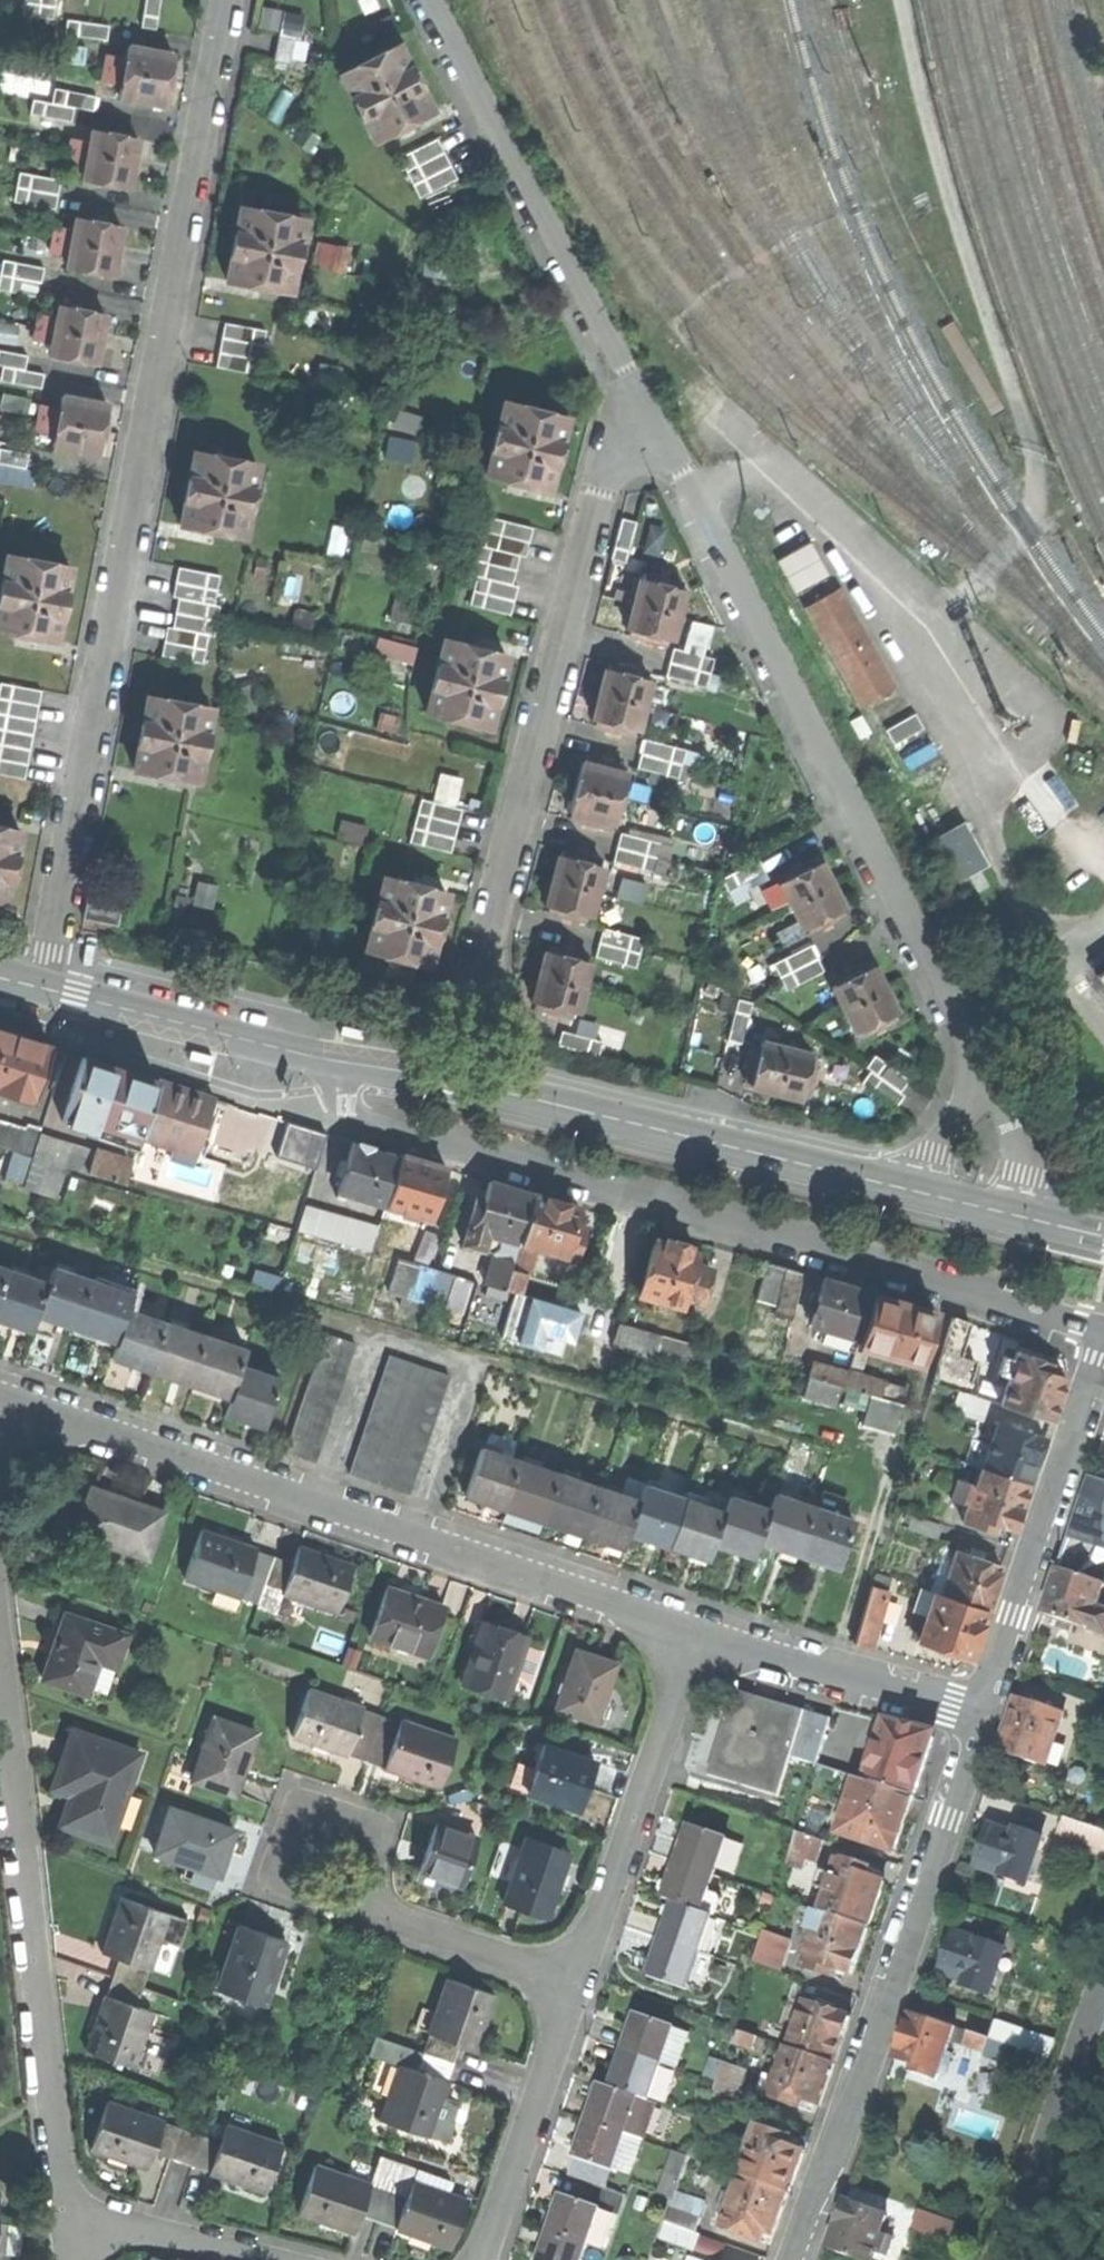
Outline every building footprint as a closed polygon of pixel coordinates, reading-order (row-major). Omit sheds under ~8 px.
[(23,15),(53,18),(55,0),(25,0),(23,15)] [(142,27),(156,29),(161,0),(146,0),(142,27)] [(68,20),(65,34),(107,40),(109,26),(103,25),(68,20)] [(279,35),(274,60),(290,63),(295,38),(279,35)] [(397,46),(340,75),(374,140),(394,129),(431,111),(413,77),(397,46)] [(174,55),(129,47),(127,58),(122,84),(120,97),(164,105),(167,91),(171,67),(174,55)] [(127,58),(107,54),(104,67),(102,80),(122,84),(127,58)] [(33,99),(30,113),(71,121),(74,107),(93,111),(96,96),(55,88),(52,103),(33,99)] [(83,181),(127,190),(130,177),(134,152),(137,139),(92,131),(90,143),(85,169),(83,181)] [(437,139),(399,158),(420,197),(457,179),(437,139)] [(90,143),(71,140),(69,152),(67,166),(85,169),(90,143)] [(17,185),(14,201),(55,209),(58,194),(60,180),(19,172),(17,185)] [(233,246),(226,280),(289,292),(302,219),(240,208),(233,246)] [(121,227),(76,218),(74,230),(69,257),(67,269),(111,277),(114,263),(118,240),(121,227)] [(53,239),(51,253),(69,257),(74,230),(55,227),(53,239)] [(38,297),(41,283),(44,268),(3,260),(0,274),(0,290),(38,297)] [(50,356),(94,364),(97,352),(102,327),(104,315),(60,306),(57,318),(52,344),(50,356)] [(57,318),(39,314),(36,328),(34,340),(52,344),(57,318)] [(21,341),(23,325),(3,322),(0,338),(21,341)] [(224,323),(217,367),(258,374),(266,329),(224,323)] [(2,366),(0,378),(0,381),(38,388),(41,388),(44,374),(25,370),(28,356),(0,350),(0,365),(2,366)] [(107,405),(63,396),(61,408),(55,434),(53,445),(97,454),(100,441),(105,417),(107,405)] [(504,403),(486,473),(513,481),(548,489),(557,455),(566,419),(504,403)] [(37,430),(55,434),(61,408),(42,404),(39,416),(37,430)] [(0,449),(0,463),(26,469),(28,454),(0,449)] [(187,488),(180,525),(214,531),(242,537),(256,464),(194,452),(187,488)] [(477,575),(469,605),(510,615),(518,586),(512,585),(520,555),(525,557),(533,528),(491,518),(484,546),(479,545),(471,574),(477,575)] [(621,518),(611,559),(625,562),(626,558),(636,522),(621,518)] [(810,542),(778,560),(796,592),(828,574),(810,542)] [(16,632),(56,640),(57,636),(62,610),(70,568),(8,556),(0,599),(0,629),(16,632)] [(168,627),(162,657),(203,664),(209,635),(214,636),(217,620),(220,606),(214,604),(220,575),(178,567),(173,595),(179,596),(173,628),(168,627)] [(629,635),(666,645),(668,639),(672,640),(679,613),(681,602),(684,590),(680,589),(682,583),(645,573),(643,580),(640,579),(634,602),(630,616),(627,628),(631,629),(629,635)] [(837,589),(806,607),(862,706),(893,688),(837,589)] [(444,647),(427,712),(488,727),(494,706),(502,674),(506,656),(445,640),(444,647)] [(673,648),(665,677),(706,688),(714,659),(673,648)] [(594,726),(631,735),(633,729),(637,730),(644,703),(649,680),(645,679),(647,673),(610,663),(608,670),(605,669),(602,682),(599,692),(596,707),(593,719),(596,720),(594,726)] [(24,779),(41,691),(0,683),(0,774),(24,779)] [(140,736),(134,769),(191,780),(205,708),(148,697),(140,736)] [(915,713),(887,729),(895,744),(923,729),(915,713)] [(645,739),(638,768),(678,778),(682,764),(686,750),(667,745),(645,739)] [(572,813),(571,819),(608,828),(609,822),(613,823),(620,797),(626,773),(622,773),(624,766),(586,757),(585,763),(582,762),(579,775),(576,786),(572,800),(569,812),(572,813)] [(421,799),(410,842),(451,852),(462,809),(421,799)] [(964,822),(934,840),(958,882),(988,864),(964,822)] [(6,903),(14,866),(20,832),(0,828),(0,902),(6,903)] [(621,833),(613,862),(654,872),(658,858),(661,844),(621,833)] [(549,906),(548,912),(585,922),(586,916),(590,917),(596,890),(602,868),(598,866),(600,860),(563,850),(562,857),(558,856),(555,868),(552,879),(549,893),(545,905),(549,906)] [(784,882),(780,883),(791,904),(803,928),(806,927),(809,932),(843,915),(840,909),(844,908),(839,898),(831,884),(826,873),(821,863),(818,864),(815,858),(781,876),(784,882)] [(759,859),(721,879),(728,892),(765,872),(759,859)] [(980,871),(970,877),(978,891),(989,885),(980,871)] [(385,878),(367,949),(428,964),(436,931),(446,893),(424,887),(385,878)] [(88,899),(84,919),(117,925),(121,905),(88,899)] [(602,927),(595,956),(636,967),(639,953),(643,938),(602,927)] [(779,976),(786,991),(824,972),(816,957),(810,945),(773,964),(779,976)] [(536,1003),(535,1009),(550,1012),(572,1018),(573,1012),(577,1013),(583,987),(589,962),(586,961),(587,955),(550,946),(549,952),(546,951),(542,965),(539,977),(533,1002),(536,1003)] [(867,962),(833,979),(836,985),(833,986),(844,1008),(856,1032),(859,1030),(862,1036),(896,1019),(893,1013),(896,1012),(891,1001),(884,988),(879,977),(873,966),(870,968),(867,962)] [(737,998),(727,1039),(741,1043),(751,1002),(737,998)] [(342,1027),(341,1032),(364,1036),(366,1027),(348,1024),(342,1023),(342,1027)] [(0,1030),(0,1091),(33,1102),(51,1047),(11,1034),(0,1030)] [(562,1031),(558,1046),(599,1057),(603,1042),(562,1031)] [(760,1045),(754,1044),(746,1082),(752,1083),(751,1087),(761,1089),(775,1092),(789,1096),(800,1098),(801,1095),(808,1096),(816,1059),(810,1057),(811,1054),(785,1048),(761,1042),(760,1045)] [(211,1058),(212,1054),(189,1048),(187,1057),(204,1061),(210,1062),(211,1058)] [(875,1055),(866,1066),(870,1070),(861,1082),(867,1086),(896,1107),(905,1095),(900,1092),(909,1080),(875,1055)] [(82,1057),(65,1111),(74,1114),(70,1127),(135,1147),(138,1137),(156,1080),(116,1068),(82,1057)] [(196,1155),(214,1099),(184,1089),(156,1080),(138,1137),(173,1148),(194,1155),(196,1155)] [(901,1106),(917,1116),(928,1098),(912,1088),(901,1106)] [(32,1157),(33,1157),(39,1137),(42,1128),(27,1124),(26,1128),(0,1120),(0,1147),(32,1157)] [(287,1122),(276,1155),(316,1168),(327,1135),(287,1122)] [(129,1163),(39,1137),(33,1157),(32,1157),(23,1187),(56,1196),(65,1165),(124,1182),(129,1163)] [(343,1177),(338,1192),(384,1206),(399,1154),(376,1147),(353,1141),(347,1163),(340,1161),(336,1175),(343,1177)] [(191,1163),(194,1155),(173,1148),(170,1157),(191,1163)] [(422,1161),(399,1154),(384,1206),(430,1219),(445,1168),(422,1161)] [(475,1200),(463,1243),(492,1251),(497,1248),(501,1236),(518,1242),(532,1193),(511,1187),(489,1181),(483,1202),(475,1200)] [(558,1201),(532,1193),(518,1242),(574,1258),(583,1226),(575,1224),(580,1207),(558,1201)] [(305,1204),(297,1230),(371,1251),(378,1227),(305,1204)] [(380,1249),(400,1253),(404,1230),(385,1227),(380,1249)] [(655,1240),(639,1294),(682,1306),(685,1296),(701,1300),(710,1268),(694,1264),(697,1253),(687,1250),(689,1244),(677,1241),(667,1238),(665,1243),(655,1240)] [(493,1258),(485,1284),(504,1290),(510,1269),(512,1263),(493,1258)] [(398,1259),(388,1292),(403,1296),(400,1306),(425,1314),(427,1304),(437,1271),(398,1259)] [(768,1262),(756,1300),(776,1306),(788,1268),(768,1262)] [(48,1283),(37,1315),(55,1321),(76,1328),(92,1280),(53,1267),(48,1283)] [(802,1273),(788,1268),(776,1306),(774,1315),(788,1319),(802,1273)] [(0,1293),(0,1320),(10,1323),(31,1330),(37,1315),(48,1283),(27,1276),(8,1269),(0,1293)] [(524,1273),(510,1269),(504,1290),(518,1294),(524,1273)] [(470,1281),(437,1271),(427,1304),(460,1314),(470,1281)] [(823,1279),(810,1325),(859,1339),(872,1293),(844,1285),(823,1279)] [(92,1280),(76,1328),(95,1334),(117,1341),(128,1310),(127,1310),(132,1294),(92,1280)] [(903,1302),(872,1293),(859,1339),(856,1346),(921,1365),(936,1312),(903,1302)] [(582,1311),(531,1297),(518,1344),(542,1350),(546,1335),(573,1343),(582,1311)] [(150,1371),(166,1323),(128,1310),(117,1341),(112,1358),(129,1364),(150,1371)] [(952,1317),(941,1352),(960,1358),(971,1323),(952,1317)] [(190,1384),(206,1336),(166,1323),(150,1371),(168,1376),(190,1384)] [(618,1323),(612,1344),(732,1379),(738,1357),(618,1323)] [(326,1333),(286,1452),(315,1462),(356,1343),(326,1333)] [(206,1336),(190,1384),(208,1390),(231,1397),(241,1366),(240,1365),(246,1350),(206,1336)] [(1000,1404),(1050,1421),(1059,1394),(1064,1377),(1057,1375),(1060,1366),(1017,1351),(1014,1359),(1005,1356),(997,1378),(1007,1382),(1000,1404)] [(960,1358),(941,1352),(932,1382),(958,1390),(967,1393),(977,1363),(960,1358)] [(449,1375),(390,1355),(350,1473),(409,1493),(449,1375)] [(809,1376),(803,1396),(834,1405),(839,1387),(843,1388),(848,1372),(813,1362),(809,1376)] [(231,1397),(225,1413),(244,1420),(264,1426),(280,1379),(241,1366),(231,1397)] [(871,1396),(903,1405),(906,1406),(911,1389),(848,1371),(848,1372),(843,1388),(871,1396)] [(967,1393),(958,1390),(953,1406),(982,1416),(987,1399),(967,1393)] [(871,1396),(862,1427),(894,1436),(903,1405),(871,1396)] [(998,1422),(982,1468),(1029,1484),(1036,1462),(1044,1438),(1023,1431),(1026,1422),(1013,1418),(1010,1426),(998,1422)] [(477,1499),(504,1508),(520,1461),(481,1448),(465,1495),(477,1499)] [(520,1461),(504,1508),(522,1514),(543,1521),(559,1474),(520,1461)] [(1029,1484),(982,1468),(981,1468),(975,1485),(958,1479),(951,1500),(968,1505),(963,1522),(991,1532),(994,1523),(1013,1530),(1022,1504),(1029,1484)] [(583,1534),(599,1487),(559,1474),(543,1521),(560,1527),(583,1534)] [(625,1477),(619,1494),(638,1500),(644,1483),(625,1477)] [(1089,1477),(1059,1569),(1082,1577),(1102,1545),(1103,1546),(1103,1482),(1089,1477)] [(645,1538),(667,1546),(684,1497),(646,1484),(640,1501),(638,1500),(628,1532),(645,1538)] [(599,1487),(583,1534),(601,1541),(622,1547),(626,1537),(628,1532),(638,1500),(619,1494),(599,1487)] [(711,1548),(712,1543),(723,1510),(729,1494),(708,1487),(703,1503),(684,1497),(667,1546),(686,1552),(707,1559),(711,1548)] [(91,1488),(75,1533),(147,1558),(163,1512),(127,1500),(91,1488)] [(777,1547),(797,1554),(813,1506),(774,1493),(769,1508),(768,1507),(757,1540),(777,1547)] [(757,1540),(768,1507),(730,1495),(725,1511),(723,1510),(712,1543),(731,1549),(752,1556),(757,1540)] [(813,1506),(797,1554),(815,1559),(838,1567),(854,1520),(813,1506)] [(200,1530),(184,1578),(240,1597),(246,1579),(256,1551),(256,1549),(228,1540),(200,1530)] [(293,1564),(284,1592),(283,1594),(338,1613),(354,1565),(326,1556),(299,1546),(293,1564)] [(930,1590),(934,1592),(987,1609),(995,1586),(1001,1566),(981,1559),(984,1551),(972,1547),(970,1555),(956,1550),(949,1572),(938,1568),(930,1590)] [(264,1585),(274,1557),(256,1551),(246,1579),(264,1585)] [(274,1557),(264,1585),(284,1592),(293,1564),(274,1557)] [(1043,1614),(1060,1621),(1058,1627),(1072,1632),(1073,1625),(1090,1630),(1090,1629),(1103,1633),(1103,1613),(1097,1610),(1101,1596),(1103,1597),(1103,1585),(1082,1577),(1059,1569),(1052,1589),(1043,1614)] [(874,1574),(854,1643),(870,1648),(891,1579),(874,1574)] [(387,1587),(370,1635),(429,1655),(445,1607),(441,1606),(423,1600),(411,1596),(387,1587)] [(937,1647),(970,1658),(979,1631),(987,1609),(934,1592),(925,1621),(917,1618),(913,1631),(920,1634),(918,1640),(937,1646),(937,1647)] [(55,1646),(43,1680),(88,1695),(102,1656),(119,1662),(128,1635),(66,1614),(55,1646)] [(484,1621),(462,1685),(505,1699),(506,1695),(518,1699),(535,1649),(524,1645),(527,1635),(523,1634),(508,1629),(506,1628),(484,1621)] [(576,1650),(555,1709),(594,1723),(605,1692),(615,1664),(610,1662),(593,1656),(576,1650)] [(308,1689),(292,1736),(324,1747),(347,1755),(348,1754),(358,1725),(364,1707),(308,1689)] [(731,1702),(708,1776),(778,1796),(790,1757),(803,1711),(772,1701),(745,1694),(731,1702)] [(1007,1723),(998,1751),(1046,1766),(1063,1713),(1015,1698),(1007,1723)] [(831,1719),(803,1711),(790,1757),(817,1765),(831,1719)] [(213,1717),(191,1780),(234,1795),(246,1763),(256,1732),(213,1717)] [(394,1737),(384,1766),(384,1768),(406,1775),(440,1787),(456,1738),(400,1719),(394,1737)] [(864,1782),(913,1799),(924,1764),(933,1738),(928,1732),(884,1720),(874,1752),(864,1782)] [(376,1731),(358,1725),(348,1754),(366,1760),(376,1731)] [(376,1731),(366,1760),(384,1766),(394,1737),(376,1731)] [(63,1760),(53,1789),(72,1795),(61,1825),(109,1841),(139,1755),(73,1732),(63,1760)] [(518,1761),(509,1786),(578,1809),(585,1788),(587,1784),(594,1761),(543,1743),(535,1767),(518,1761)] [(856,1779),(838,1833),(894,1853),(904,1824),(913,1799),(864,1782),(856,1779)] [(170,1809),(155,1854),(219,1875),(227,1850),(234,1829),(170,1809)] [(1057,1835),(1103,1851),(1103,1832),(1063,1818),(1057,1835)] [(435,1825),(419,1869),(441,1877),(462,1884),(478,1839),(435,1825)] [(677,1860),(715,1873),(727,1838),(689,1825),(684,1841),(677,1860)] [(984,1845),(977,1867),(1026,1883),(1040,1840),(1016,1832),(1014,1837),(990,1829),(984,1845)] [(796,1832),(786,1863),(802,1868),(806,1857),(818,1861),(824,1841),(796,1832)] [(525,1838),(503,1903),(519,1909),(541,1916),(554,1876),(560,1878),(569,1852),(525,1838)] [(702,1912),(702,1910),(708,1892),(715,1873),(677,1860),(671,1878),(664,1899),(675,1902),(702,1912)] [(826,1892),(819,1913),(868,1929),(875,1907),(883,1883),(864,1876),(867,1868),(844,1861),(843,1863),(837,1861),(832,1875),(820,1871),(814,1888),(826,1892)] [(720,1896),(708,1892),(702,1910),(714,1914),(720,1896)] [(114,1919),(103,1952),(120,1958),(151,1968),(161,1940),(180,1946),(189,1920),(121,1897),(114,1919)] [(662,1938),(700,1951),(712,1915),(702,1912),(675,1902),(669,1918),(662,1938)] [(814,1932),(802,1968),(831,1977),(834,1968),(853,1974),(861,1950),(868,1929),(819,1913),(814,1911),(808,1930),(814,1932)] [(239,1926),(217,1989),(263,2005),(285,1941),(261,1933),(239,1926)] [(763,1935),(753,1963),(780,1972),(791,1941),(784,1939),(764,1932),(763,1935)] [(948,1953),(942,1972),(966,1980),(965,1985),(989,1993),(1004,1950),(954,1933),(948,1953)] [(649,1976),(686,1989),(688,1985),(700,1951),(662,1938),(656,1955),(651,1969),(649,1976)] [(120,1958),(114,1978),(142,1988),(149,1969),(151,1970),(151,1968),(120,1958)] [(142,1988),(114,1978),(108,1997),(136,2006),(142,1988)] [(458,2044),(475,2049),(485,2021),(494,1995),(447,1978),(436,2012),(423,2007),(416,2027),(429,2032),(459,2042),(458,2044)] [(100,2014),(87,2052),(116,2062),(136,2068),(159,2076),(171,2040),(147,2032),(154,2012),(136,2006),(108,1997),(106,1996),(100,2014)] [(805,2002),(789,2048),(834,2064),(842,2041),(850,2017),(805,2002)] [(903,2033),(895,2058),(915,2065),(912,2072),(937,2081),(943,2064),(949,2066),(953,2054),(947,2052),(950,2041),(984,2052),(988,2039),(910,2012),(903,2033)] [(624,2049),(662,2062),(677,2067),(690,2031),(637,2013),(634,2019),(631,2029),(624,2049)] [(995,2021),(988,2039),(1048,2059),(1054,2041),(995,2021)] [(739,2031),(735,2043),(753,2049),(757,2038),(739,2031)] [(459,2042),(429,2032),(428,2033),(430,2034),(424,2052),(452,2062),(458,2044),(459,2042)] [(429,2135),(447,2142),(450,2131),(454,2121),(444,2118),(450,2100),(442,2097),(448,2081),(446,2080),(417,2071),(424,2052),(374,2035),(367,2055),(381,2059),(370,2091),(388,2097),(380,2120),(428,2137),(429,2135)] [(785,2047),(774,2077),(764,2074),(760,2087),(769,2091),(767,2098),(800,2108),(803,2100),(820,2106),(827,2084),(834,2064),(789,2048),(785,2047)] [(618,2066),(611,2087),(649,2100),(662,2062),(624,2049),(618,2066)] [(452,2062),(424,2052),(417,2071),(446,2080),(452,2062)] [(716,2080),(712,2093),(736,2101),(747,2072),(722,2063),(716,2080)] [(588,2120),(625,2133),(641,2138),(644,2139),(657,2103),(649,2100),(611,2087),(601,2083),(595,2099),(588,2120)] [(712,2093),(706,2107),(735,2117),(740,2103),(736,2101),(712,2093)] [(107,2101),(91,2148),(117,2157),(147,2167),(152,2150),(162,2122),(163,2120),(107,2101)] [(613,2168),(625,2133),(588,2120),(583,2135),(575,2158),(577,2159),(612,2171),(613,2168)] [(180,2128),(162,2122),(152,2150),(170,2156),(180,2128)] [(220,2142),(211,2170),(210,2171),(229,2178),(266,2190),(282,2143),(226,2124),(220,2142)] [(758,2125),(739,2176),(789,2194),(796,2172),(804,2151),(788,2145),(791,2137),(758,2125)] [(191,2163),(201,2135),(180,2128),(170,2156),(191,2163)] [(629,2173),(641,2138),(625,2133),(613,2168),(629,2173)] [(201,2135),(191,2163),(211,2170),(220,2142),(201,2135)] [(693,2146),(689,2158),(728,2172),(732,2160),(693,2146)] [(378,2220),(398,2163),(380,2156),(370,2184),(360,2214),(378,2220)] [(613,2171),(612,2171),(577,2159),(572,2174),(608,2186),(613,2171)] [(398,2163),(378,2220),(397,2227),(413,2180),(417,2169),(398,2163)] [(315,2165),(299,2212),(320,2220),(354,2232),(360,2214),(370,2184),(315,2165)] [(725,2217),(721,2228),(763,2243),(766,2235),(773,2237),(781,2215),(789,2194),(739,2176),(732,2197),(724,2195),(717,2214),(725,2217)] [(413,2180),(397,2227),(396,2228),(421,2237),(452,2248),(469,2200),(413,2180)] [(593,2185),(586,2203),(600,2208),(620,2215),(626,2196),(593,2185)] [(671,2208),(701,2218),(706,2203),(676,2193),(673,2201),(671,2208)] [(550,2230),(588,2243),(600,2208),(586,2203),(562,2195),(557,2210),(550,2230)] [(828,2250),(856,2259),(871,2259),(874,2253),(879,2254),(880,2251),(885,2253),(891,2237),(881,2233),(886,2217),(844,2202),(836,2226),(828,2250)] [(701,2218),(671,2208),(666,2221),(665,2223),(696,2234),(701,2218)] [(921,2209),(914,2228),(949,2241),(956,2223),(921,2209)] [(0,2223),(0,2253),(20,2255),(23,2225),(0,2223)] [(665,2223),(660,2239),(694,2250),(699,2235),(696,2234),(665,2223)] [(540,2259),(582,2259),(588,2243),(550,2230),(544,2248),(540,2259)]
